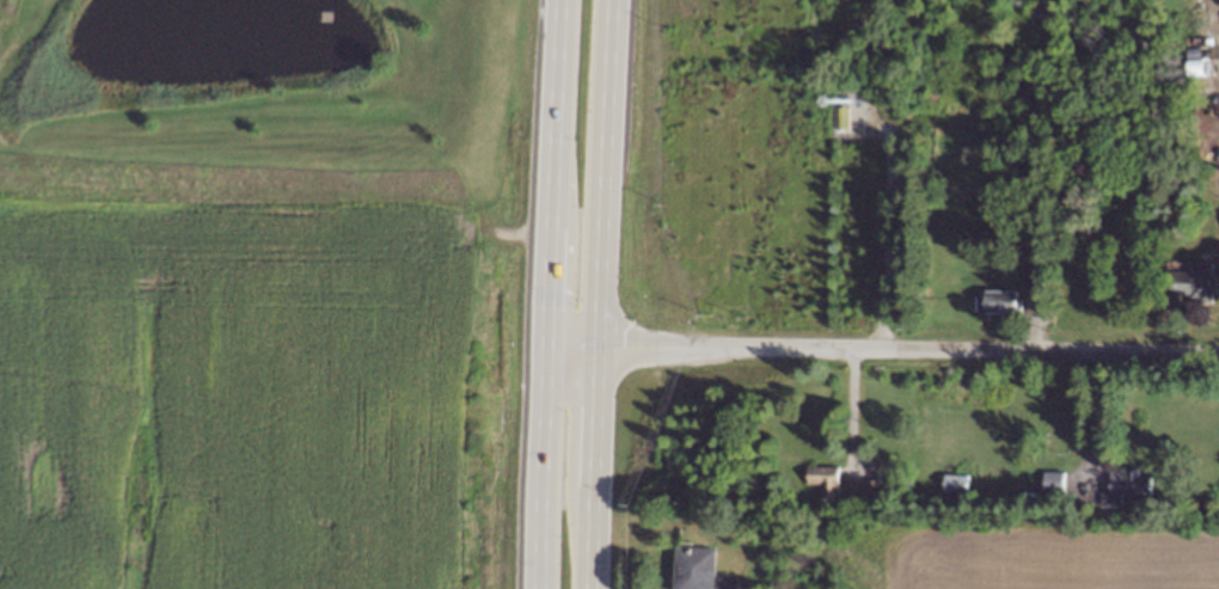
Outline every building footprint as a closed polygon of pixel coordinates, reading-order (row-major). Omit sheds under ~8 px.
[(1033,6),(1053,6),(1053,17),(1033,17),(1033,6)] [(1187,76),(1207,75),(1206,57),(1199,57),(1198,47),(1185,47),(1187,76)] [(838,130),(838,109),(847,109),(846,130),(838,130)] [(1170,274),(1192,274),(1190,268),(1201,268),(1201,264),(1213,264),(1213,277),(1217,277),(1217,294),(1213,294),(1213,306),(1199,306),(1199,300),(1192,300),(1192,296),(1170,296),(1170,274)] [(1025,293),(1025,269),(1043,269),(1043,293),(1025,293)] [(1018,290),(1018,300),(1023,300),(1023,313),(986,313),(986,312),(978,312),(978,297),(987,297),(987,290),(1018,290)] [(833,504),(826,504),(826,510),(817,510),(817,487),(804,487),(804,470),(837,470),(837,485),(833,485),(833,504)] [(1150,496),(1122,496),(1122,509),(1101,509),(1101,492),(1110,492),(1111,470),(1138,470),(1138,478),(1150,478),(1150,496)] [(1065,472),(1065,495),(1043,493),(1043,472),(1065,472)] [(944,492),(945,474),(969,476),(968,493),(944,492)] [(862,502),(863,484),(881,485),(881,502),(862,502)] [(733,578),(732,588),(684,588),(687,551),(713,552),(711,576),(733,578)]
